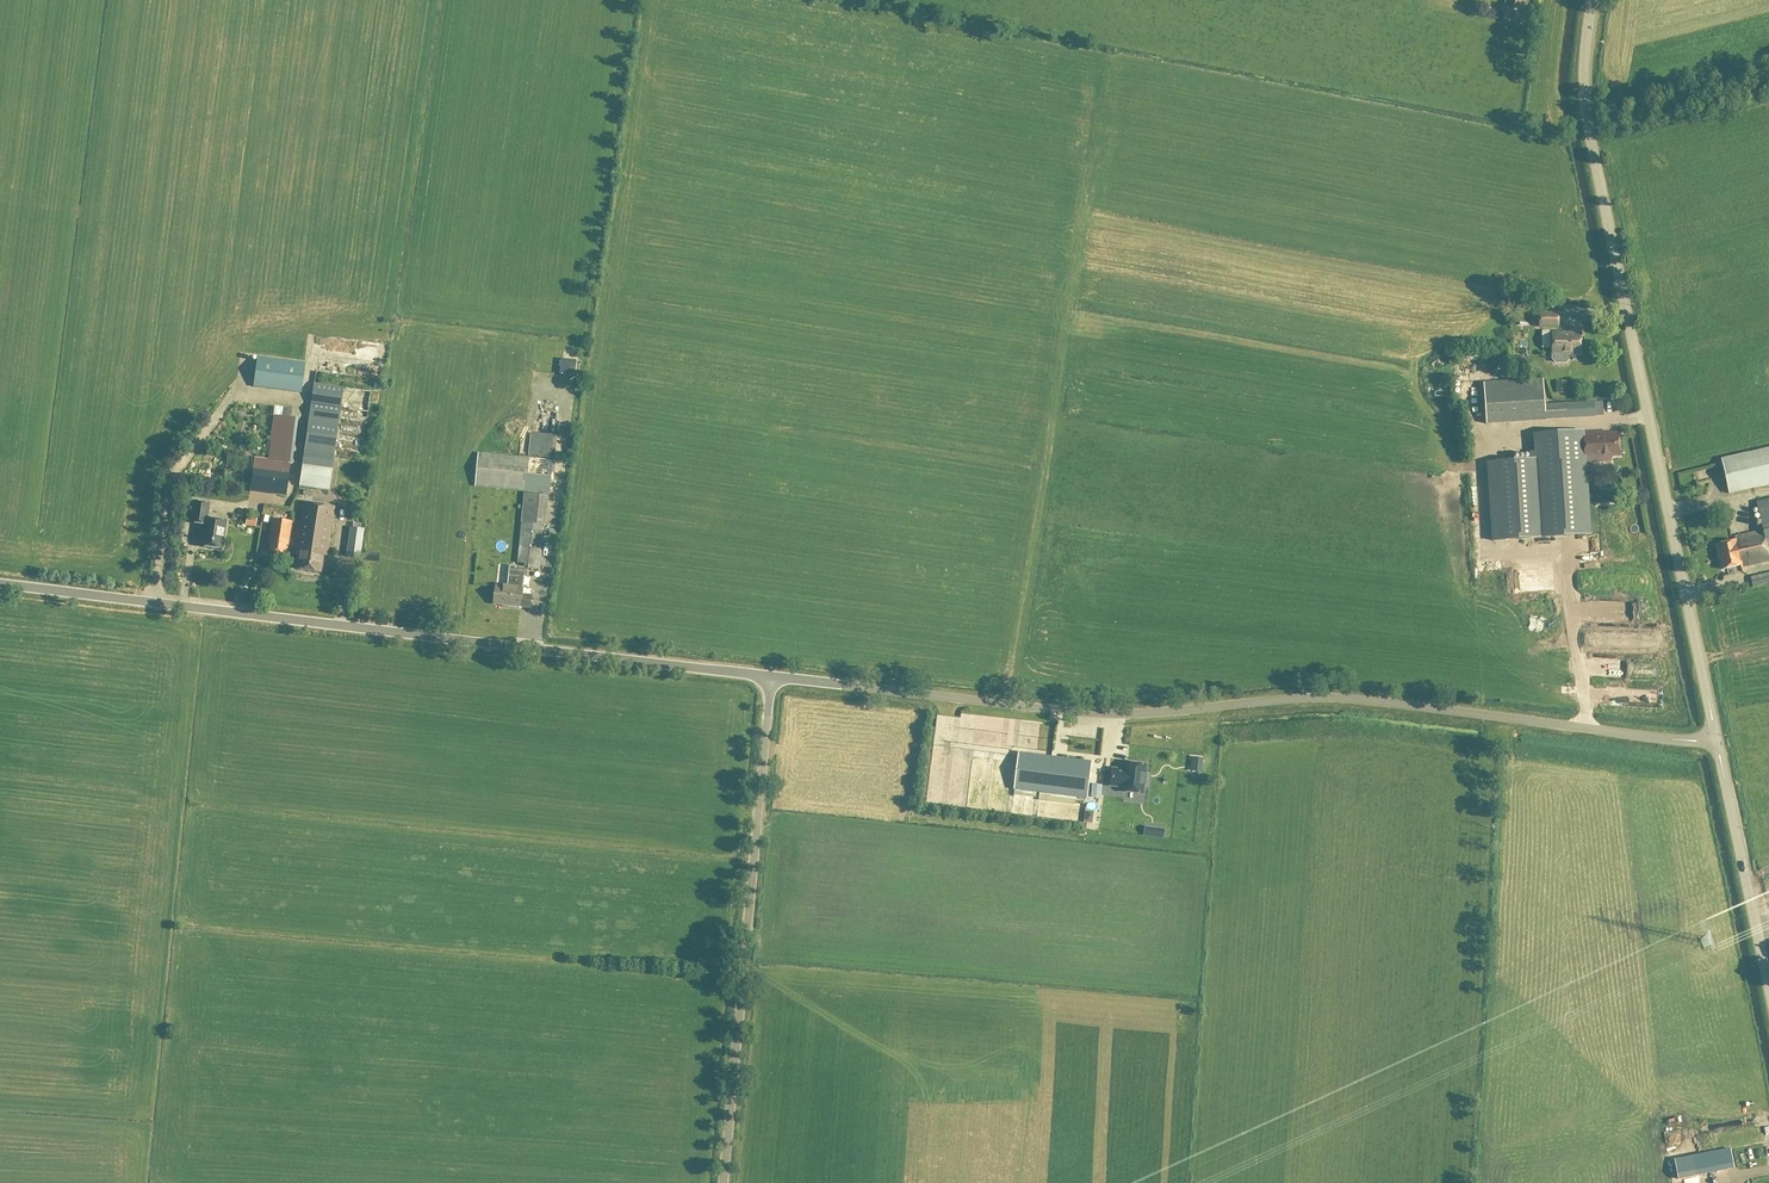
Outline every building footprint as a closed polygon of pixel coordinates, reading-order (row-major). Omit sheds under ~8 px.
[(1524,0),(1506,0),(1505,9),(1523,11),(1524,0)] [(1557,328),(1558,314),(1539,314),(1538,328),(1557,328)] [(1551,355),(1580,355),(1580,335),(1551,335),(1551,355)] [(559,354),(571,355),(572,344),(560,344),(559,354)] [(300,395),(304,365),(257,358),(253,389),(300,395)] [(569,362),(560,360),(558,375),(567,376),(574,377),(576,362),(569,361),(569,362)] [(360,461),(369,393),(319,386),(320,374),(314,373),(313,385),(298,487),(328,492),(333,457),(360,461)] [(1591,404),(1591,403),(1543,406),(1544,422),(1592,418),(1592,417),(1591,404)] [(273,408),(272,417),(290,419),(291,410),(278,409),(273,408)] [(267,461),(289,464),(295,419),(290,419),(272,417),(267,461)] [(1595,436),(1594,431),(1581,432),(1583,464),(1610,462),(1610,458),(1619,457),(1618,435),(1595,436)] [(1492,542),(1589,536),(1581,432),(1547,434),(1548,455),(1486,459),(1492,542)] [(1720,461),(1728,495),(1768,485),(1768,450),(1720,461)] [(547,495),(550,462),(477,455),(474,488),(547,495)] [(285,498),(289,464),(267,461),(253,460),(249,493),(285,498)] [(493,605),(520,608),(530,609),(531,600),(521,599),(522,590),(524,569),(538,571),(547,498),(524,495),(515,568),(509,568),(506,588),(495,587),(493,605)] [(507,511),(515,512),(517,500),(509,499),(507,511)] [(1762,533),(1736,538),(1737,542),(1715,546),(1720,571),(1740,567),(1740,569),(1768,562),(1768,500),(1756,503),(1762,533)] [(221,551),(225,523),(206,520),(208,506),(193,504),(190,524),(201,526),(201,529),(202,529),(199,548),(221,551)] [(326,557),(333,509),(301,504),(292,556),(296,557),(294,570),(319,574),(322,557),(326,557)] [(254,528),(255,521),(246,519),(245,526),(254,528)] [(287,547),(290,524),(270,521),(267,544),(269,545),(267,553),(283,555),(285,547),(287,547)] [(358,561),(362,531),(349,530),(345,559),(358,561)] [(1577,563),(1593,564),(1593,552),(1577,552),(1577,563)] [(373,562),(373,555),(365,554),(364,561),(373,562)] [(1768,584),(1768,574),(1749,579),(1751,588),(1768,584)] [(1643,705),(1653,705),(1653,689),(1643,689),(1643,705)] [(1011,734),(1010,748),(1054,753),(1055,739),(1011,734)] [(1083,741),(1082,757),(1090,757),(1091,741),(1083,741)] [(1117,743),(1117,746),(1109,746),(1110,762),(1144,761),(1143,743),(1117,743)] [(1090,763),(1018,754),(1013,790),(1086,799),(1090,763)] [(1202,760),(1192,758),(1191,772),(1200,773),(1202,760)] [(1111,770),(1109,787),(1124,788),(1123,793),(1142,795),(1143,785),(1146,786),(1147,776),(1144,776),(1145,767),(1126,764),(1125,771),(1111,770)] [(1091,785),(1090,799),(1100,800),(1101,786),(1091,785)] [(1164,831),(1157,830),(1155,838),(1162,839),(1164,831)] [(1733,1169),(1729,1150),(1692,1157),(1693,1165),(1686,1167),(1688,1178),(1733,1169)]
